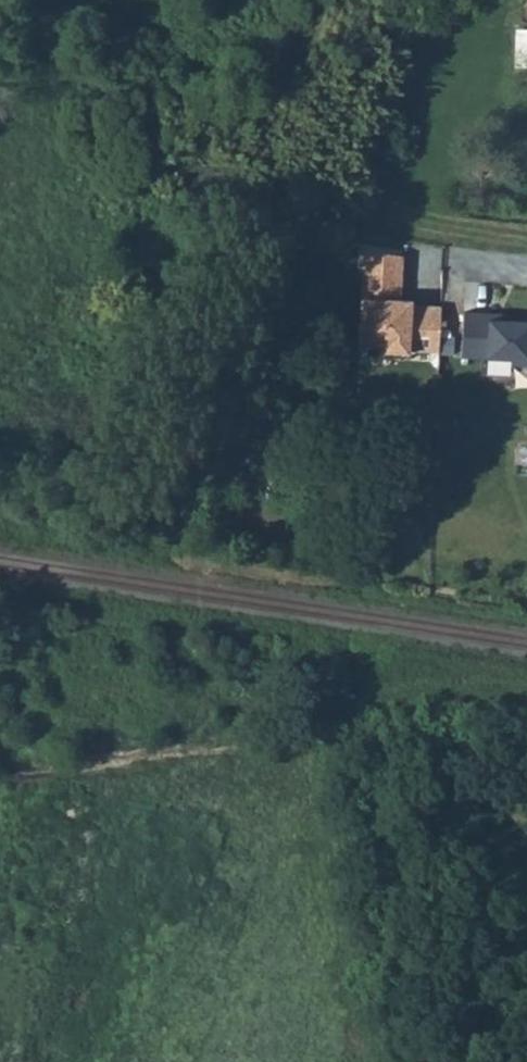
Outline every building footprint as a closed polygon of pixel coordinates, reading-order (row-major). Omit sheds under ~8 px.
[(404,262),(368,257),(364,350),(392,351),(392,359),(411,361),(412,357),(434,357),(434,312),(402,310),(404,262)] [(465,317),(464,361),(514,363),(514,369),(526,369),(526,325),(491,324),(491,318),(465,317)]
